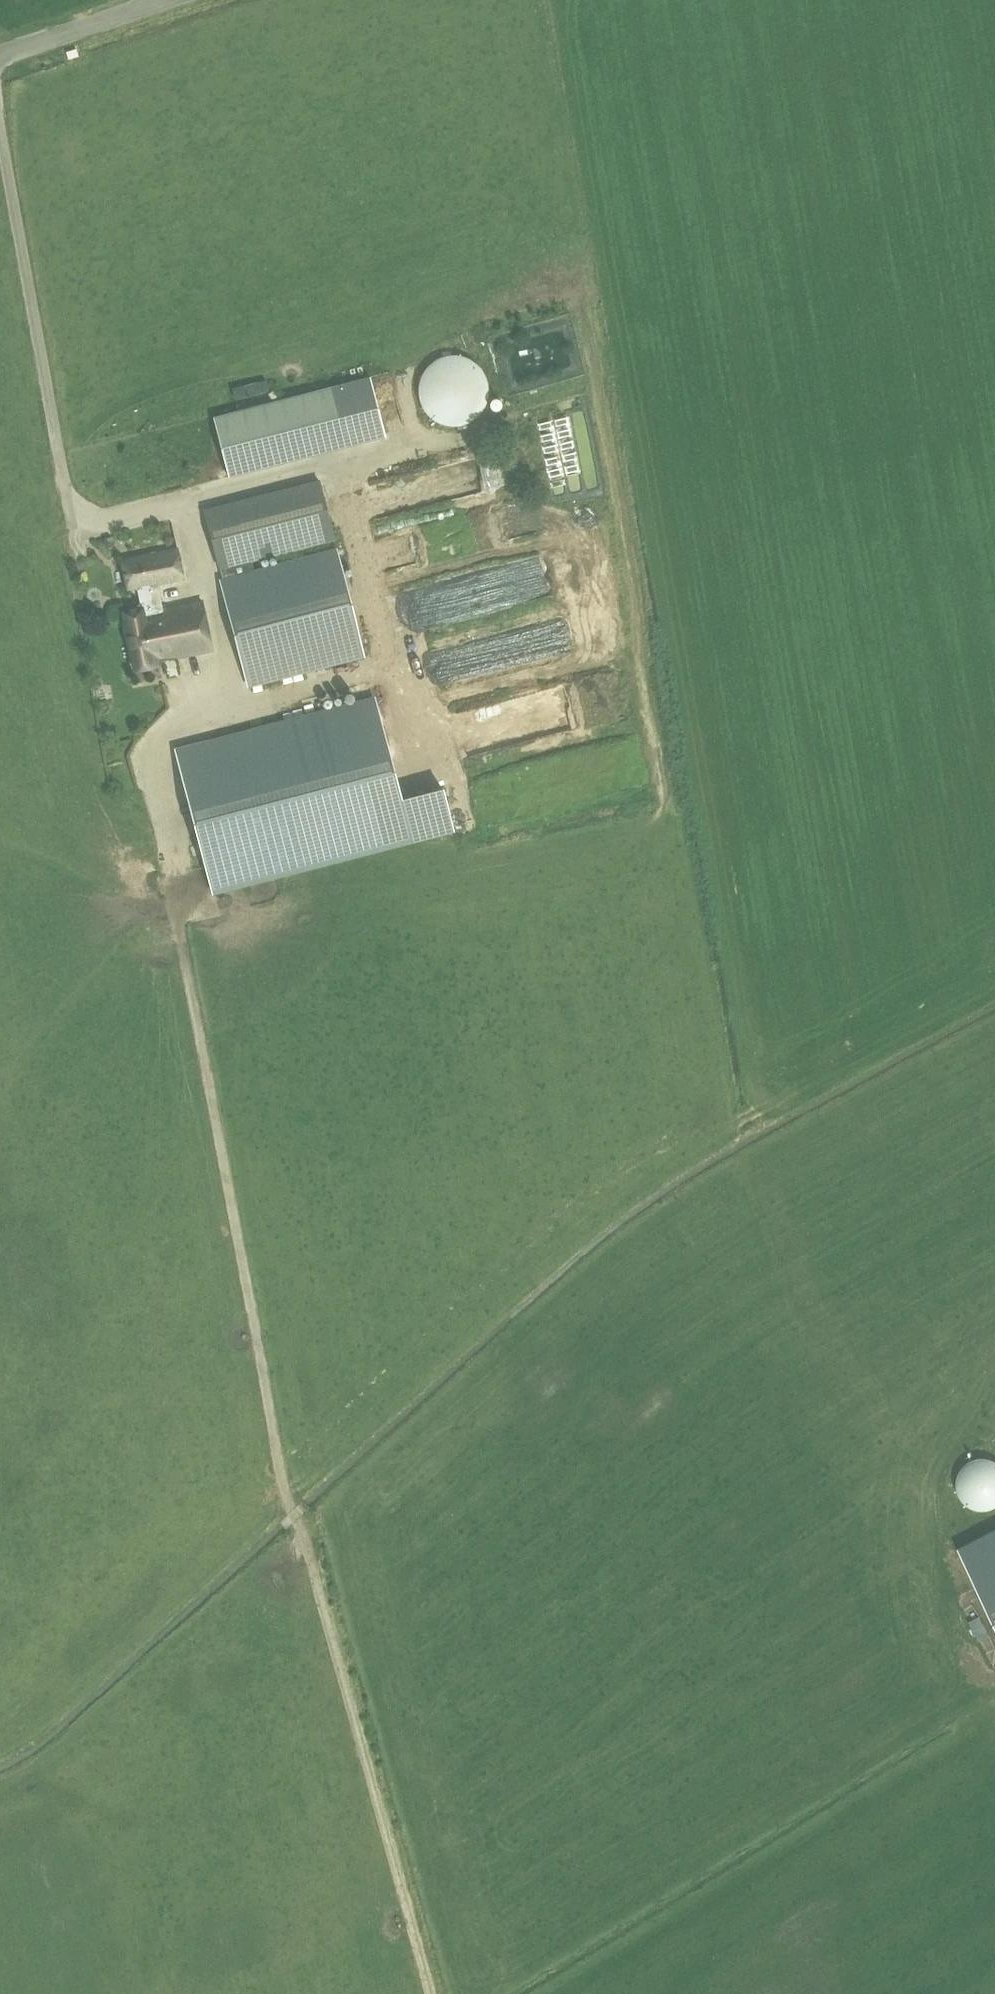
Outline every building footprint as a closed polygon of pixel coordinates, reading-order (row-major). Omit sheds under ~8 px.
[(331,384),(213,415),(229,477),(347,446),(331,384)] [(205,509),(220,567),(334,537),(319,480),(205,509)] [(388,536),(389,547),(415,543),(413,532),(388,536)] [(127,589),(136,587),(140,607),(122,611),(134,669),(159,664),(158,660),(212,649),(202,601),(163,608),(158,583),(184,578),(178,548),(121,559),(127,589)] [(337,549),(221,580),(248,684),(365,654),(337,549)] [(439,573),(403,579),(405,589),(440,583),(439,573)] [(164,660),(168,676),(179,674),(176,657),(164,660)] [(376,697),(178,749),(214,888),(453,825),(443,786),(402,797),(376,697)] [(497,698),(461,705),(464,718),(488,713),(494,740),(504,738),(497,698)] [(965,1566),(994,1624),(994,1550),(965,1566)]
